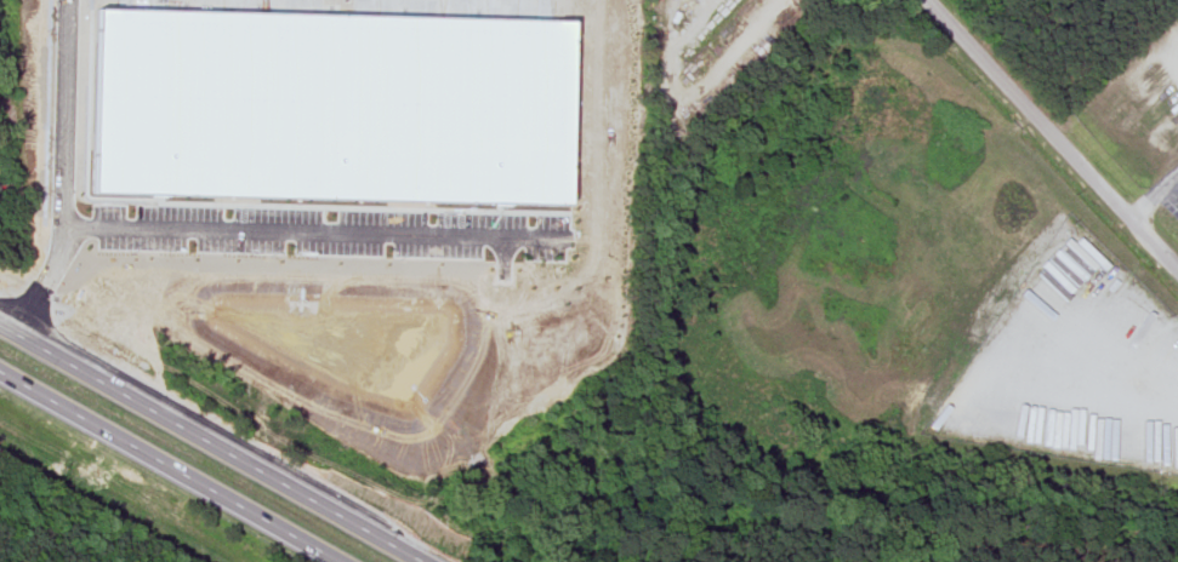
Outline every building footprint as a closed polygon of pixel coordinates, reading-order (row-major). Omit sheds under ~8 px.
[(557,12),(557,197),(80,185),(79,0),(557,12)]
